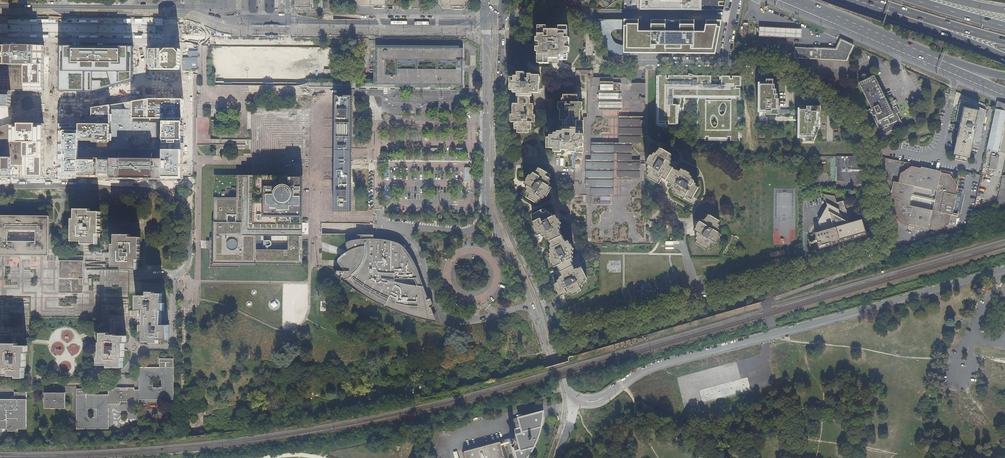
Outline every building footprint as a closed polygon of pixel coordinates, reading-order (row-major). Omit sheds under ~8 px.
[(209,8),(209,0),(186,0),(186,7),(186,99),(187,99),(189,99),(193,99),(196,99),(198,99),(201,99),(203,99),(205,99),(208,99),(208,11),(209,11),(209,8)] [(295,8),(311,9),(312,0),(296,0),(295,8)] [(370,6),(371,6),(372,6),(375,6),(375,9),(383,9),(383,6),(386,6),(387,0),(371,0),(370,6)] [(439,4),(443,10),(451,10),(451,7),(451,0),(439,0),(439,4)] [(451,7),(455,7),(455,10),(463,10),(463,7),(466,7),(466,0),(451,0),(451,7)] [(605,9),(615,1),(614,0),(599,0),(605,9)] [(624,10),(701,10),(701,0),(624,0),(624,10)] [(701,10),(724,10),(725,0),(701,0),(701,10)] [(665,20),(612,20),(607,20),(604,20),(601,21),(596,23),(598,27),(599,31),(600,35),(602,40),(603,42),(604,45),(606,48),(608,50),(611,52),(613,53),(616,55),(619,55),(638,56),(638,53),(715,54),(722,21),(680,20),(680,32),(665,32),(665,20)] [(548,31),(548,30),(547,30),(547,29),(539,29),(539,37),(537,37),(537,51),(539,51),(539,63),(568,64),(568,52),(570,52),(570,37),(569,37),(569,27),(558,26),(558,30),(558,32),(548,31)] [(802,29),(759,27),(759,36),(801,39),(802,29)] [(820,48),(820,60),(847,61),(853,46),(841,40),(836,49),(820,48)] [(44,45),(29,45),(0,45),(0,106),(11,106),(11,92),(43,92),(44,69),(44,45)] [(135,46),(61,46),(60,91),(91,90),(92,90),(135,77),(135,46)] [(463,84),(463,47),(377,47),(377,84),(388,84),(388,87),(395,87),(395,84),(463,84)] [(820,60),(820,48),(795,47),(794,58),(820,60)] [(180,49),(148,49),(148,70),(157,70),(160,70),(180,70),(180,49)] [(517,93),(517,96),(530,96),(532,97),(532,93),(539,93),(539,83),(540,83),(540,75),(532,75),(532,74),(524,74),(524,72),(517,72),(517,76),(514,76),(514,78),(510,77),(510,90),(513,90),(513,93),(517,93)] [(657,75),(656,123),(675,123),(680,95),(696,95),(695,140),(739,140),(740,77),(698,76),(657,75)] [(887,102),(886,100),(886,99),(874,76),(864,81),(859,84),(872,109),(865,113),(874,131),(873,132),(876,137),(884,134),(885,135),(904,125),(898,114),(900,113),(895,102),(889,105),(889,104),(887,102)] [(586,152),(583,152),(575,152),(572,152),(572,167),(575,167),(575,170),(574,195),(577,195),(587,196),(586,240),(589,240),(591,240),(591,245),(644,246),(644,173),(648,173),(648,158),(648,155),(645,155),(645,136),(645,117),(646,83),(632,82),(632,80),(632,77),(598,77),(593,77),(591,77),(587,77),(586,118),(584,118),(584,128),(586,128),(586,152)] [(766,115),(779,115),(779,99),(777,99),(777,95),(776,95),(776,90),(775,90),(775,85),(773,85),(773,80),(766,80),(766,85),(759,85),(759,112),(766,112),(766,115)] [(563,120),(563,127),(576,127),(576,120),(580,120),(580,109),(582,109),(582,102),(579,102),(579,100),(579,98),(577,98),(577,94),(563,94),(563,98),(562,98),(561,101),(558,101),(558,109),(560,109),(560,120),(563,120)] [(351,96),(334,96),(334,153),(333,212),(350,212),(351,153),(351,96)] [(530,96),(517,96),(517,104),(513,104),(513,114),(511,115),(511,122),(514,122),(514,129),(517,129),(517,133),(528,133),(528,129),(532,130),(532,122),(535,122),(535,114),(534,114),(534,104),(530,104),(530,96)] [(91,123),(58,123),(58,144),(58,158),(58,176),(81,176),(139,177),(181,178),(181,165),(181,132),(181,114),(181,100),(147,99),(91,107),(91,123)] [(958,126),(956,125),(955,129),(957,130),(952,155),(968,158),(972,141),(979,142),(980,134),(982,135),(984,126),(982,126),(985,111),(962,99),(961,99),(959,100),(958,106),(957,110),(954,122),(959,122),(958,126)] [(1004,111),(1004,109),(1004,104),(997,101),(995,109),(1004,111)] [(819,107),(797,106),(796,138),(804,138),(804,142),(811,142),(811,137),(813,137),(813,132),(814,132),(814,127),(818,127),(818,111),(819,107)] [(986,151),(988,152),(988,150),(998,151),(1002,134),(1003,134),(1003,132),(1002,132),(1004,117),(1004,111),(995,109),(986,151)] [(11,176),(40,176),(40,157),(40,141),(40,123),(12,123),(10,123),(0,127),(0,176),(11,176)] [(568,148),(568,152),(572,152),(575,152),(575,148),(579,148),(580,147),(583,147),(583,134),(580,134),(580,131),(576,131),(576,127),(563,127),(561,127),(561,131),(554,131),(554,133),(549,133),(549,137),(546,137),(545,147),(553,148),(553,152),(561,152),(561,148),(568,148)] [(650,155),(648,158),(648,173),(647,177),(659,184),(662,178),(665,180),(672,167),(670,166),(671,154),(659,147),(657,151),(651,155),(650,155)] [(988,170),(996,171),(999,157),(991,155),(988,170)] [(854,169),(858,169),(858,157),(837,156),(836,181),(864,185),(862,176),(862,174),(861,174),(860,173),(859,173),(858,172),(855,171),(854,171),(854,170),(854,169)] [(948,225),(948,224),(950,216),(951,216),(952,213),(956,196),(954,196),(956,186),(949,175),(940,173),(941,172),(920,167),(920,168),(911,166),(900,173),(897,183),(896,183),(894,191),(896,191),(895,195),(893,195),(892,202),(893,203),(891,212),(898,224),(907,226),(907,227),(927,232),(927,230),(937,232),(948,225)] [(549,186),(549,174),(538,167),(535,172),(528,176),(523,184),(525,185),(526,198),(537,204),(540,199),(546,197),(551,188),(549,186)] [(679,171),(672,167),(665,180),(667,181),(674,194),(683,199),(685,196),(691,199),(698,187),(697,186),(689,172),(681,167),(679,171)] [(994,211),(1004,213),(1004,176),(1002,175),(994,211)] [(214,241),(214,249),(214,262),(301,264),(301,229),(301,177),(215,177),(214,241)] [(0,185),(0,193),(32,192),(32,184),(0,185)] [(832,250),(854,244),(852,236),(864,233),(861,220),(849,223),(848,220),(848,219),(848,217),(848,215),(847,213),(847,212),(845,208),(842,201),(836,203),(834,196),(823,194),(828,212),(822,213),(823,220),(817,222),(821,234),(815,236),(817,246),(830,242),(832,250)] [(87,245),(99,245),(99,234),(101,234),(101,229),(101,227),(101,212),(92,212),(92,210),(77,209),(76,219),(74,219),(74,242),(84,242),(84,245),(87,245)] [(549,241),(562,235),(560,231),(560,223),(556,214),(552,216),(543,209),(531,215),(533,219),(532,228),(536,236),(539,234),(548,241),(549,241)] [(718,232),(719,220),(708,213),(705,218),(698,221),(693,230),(696,231),(696,243),(707,250),(709,246),(717,242),(721,234),(718,232)] [(956,225),(958,214),(952,213),(951,216),(950,216),(948,224),(956,225)] [(48,255),(48,247),(48,238),(48,224),(48,220),(48,215),(0,216),(0,255),(29,255),(48,255)] [(122,267),(122,269),(130,269),(137,269),(137,260),(140,260),(140,251),(140,238),(130,238),(130,235),(115,235),(115,244),(113,244),(113,255),(113,267),(122,267)] [(338,263),(344,271),(347,265),(349,260),(350,258),(351,257),(355,251),(359,247),(363,244),(367,241),(371,239),(373,239),(373,235),(369,235),(368,238),(363,238),(360,237),(360,240),(358,240),(355,240),(351,241),(348,242),(347,243),(346,243),(346,244),(346,245),(346,246),(347,249),(348,250),(349,252),(346,254),(345,253),(343,255),(341,257),(338,259),(338,260),(338,262),(338,263)] [(562,235),(549,241),(549,243),(548,259),(552,267),(556,266),(559,272),(572,265),(571,264),(572,248),(568,240),(565,241),(562,235)] [(333,273),(342,281),(354,290),(364,297),(374,302),(391,310),(407,316),(423,320),(433,321),(427,307),(429,307),(429,306),(430,305),(430,303),(427,298),(425,298),(418,273),(415,268),(408,255),(402,248),(401,246),(399,245),(396,243),(390,241),(383,240),(377,239),(373,239),(371,239),(367,241),(363,244),(359,247),(355,251),(351,257),(350,258),(349,260),(347,265),(344,271),(336,271),(334,271),(333,273)] [(0,255),(0,298),(4,298),(31,298),(31,317),(101,318),(101,300),(130,300),(130,294),(130,288),(130,274),(130,269),(122,269),(85,269),(84,269),(84,274),(84,293),(60,293),(60,274),(60,260),(83,261),(83,255),(80,255),(56,255),(51,255),(48,255),(29,255),(0,255)] [(84,269),(83,261),(60,260),(60,274),(60,293),(84,293),(84,274),(84,269)] [(574,269),(572,265),(559,272),(560,274),(554,284),(560,297),(564,295),(572,295),(580,291),(579,289),(585,280),(587,279),(581,267),(574,269)] [(147,292),(147,295),(137,295),(137,310),(144,310),(144,314),(144,317),(163,317),(163,315),(163,311),(165,311),(165,303),(163,302),(163,293),(161,293),(155,293),(155,292),(147,292)] [(270,303),(273,308),(278,305),(275,300),(270,303)] [(163,317),(144,317),(144,320),(144,325),(142,325),(142,332),(144,332),(144,342),(148,342),(151,342),(151,344),(158,344),(158,340),(169,340),(169,325),(163,325),(163,320),(163,317)] [(109,335),(109,334),(102,334),(102,342),(100,342),(100,357),(99,357),(99,365),(109,365),(109,367),(123,368),(123,358),(125,358),(125,349),(125,344),(126,344),(126,336),(117,337),(117,335),(112,335),(109,335)] [(18,345),(18,343),(13,343),(3,343),(3,352),(2,352),(2,359),(2,368),(1,367),(0,375),(10,375),(10,376),(18,376),(18,378),(25,378),(25,367),(27,367),(27,352),(28,352),(28,345),(18,345)] [(122,388),(115,389),(114,391),(110,391),(110,396),(93,396),(92,389),(78,389),(78,430),(110,430),(110,405),(122,405),(122,402),(128,402),(128,405),(141,404),(141,399),(174,399),(174,359),(160,359),(160,368),(140,368),(140,391),(136,391),(136,388),(129,388),(129,391),(122,391),(122,388)] [(8,431),(9,431),(18,431),(18,430),(27,430),(27,394),(16,394),(15,401),(0,401),(0,430),(8,430),(8,431)] [(67,409),(66,394),(46,394),(46,409),(67,409)] [(512,419),(516,434),(520,450),(514,451),(516,457),(527,457),(530,454),(533,449),(534,448),(536,445),(537,440),(540,434),(541,428),(544,417),(543,417),(541,412),(544,411),(512,419)] [(953,416),(951,412),(948,414),(946,411),(942,413),(944,417),(941,418),(943,422),(946,420),(948,423),(952,421),(950,418),(953,416)] [(463,453),(460,454),(461,457),(505,457),(501,443),(498,444),(497,442),(463,452),(463,453)]
